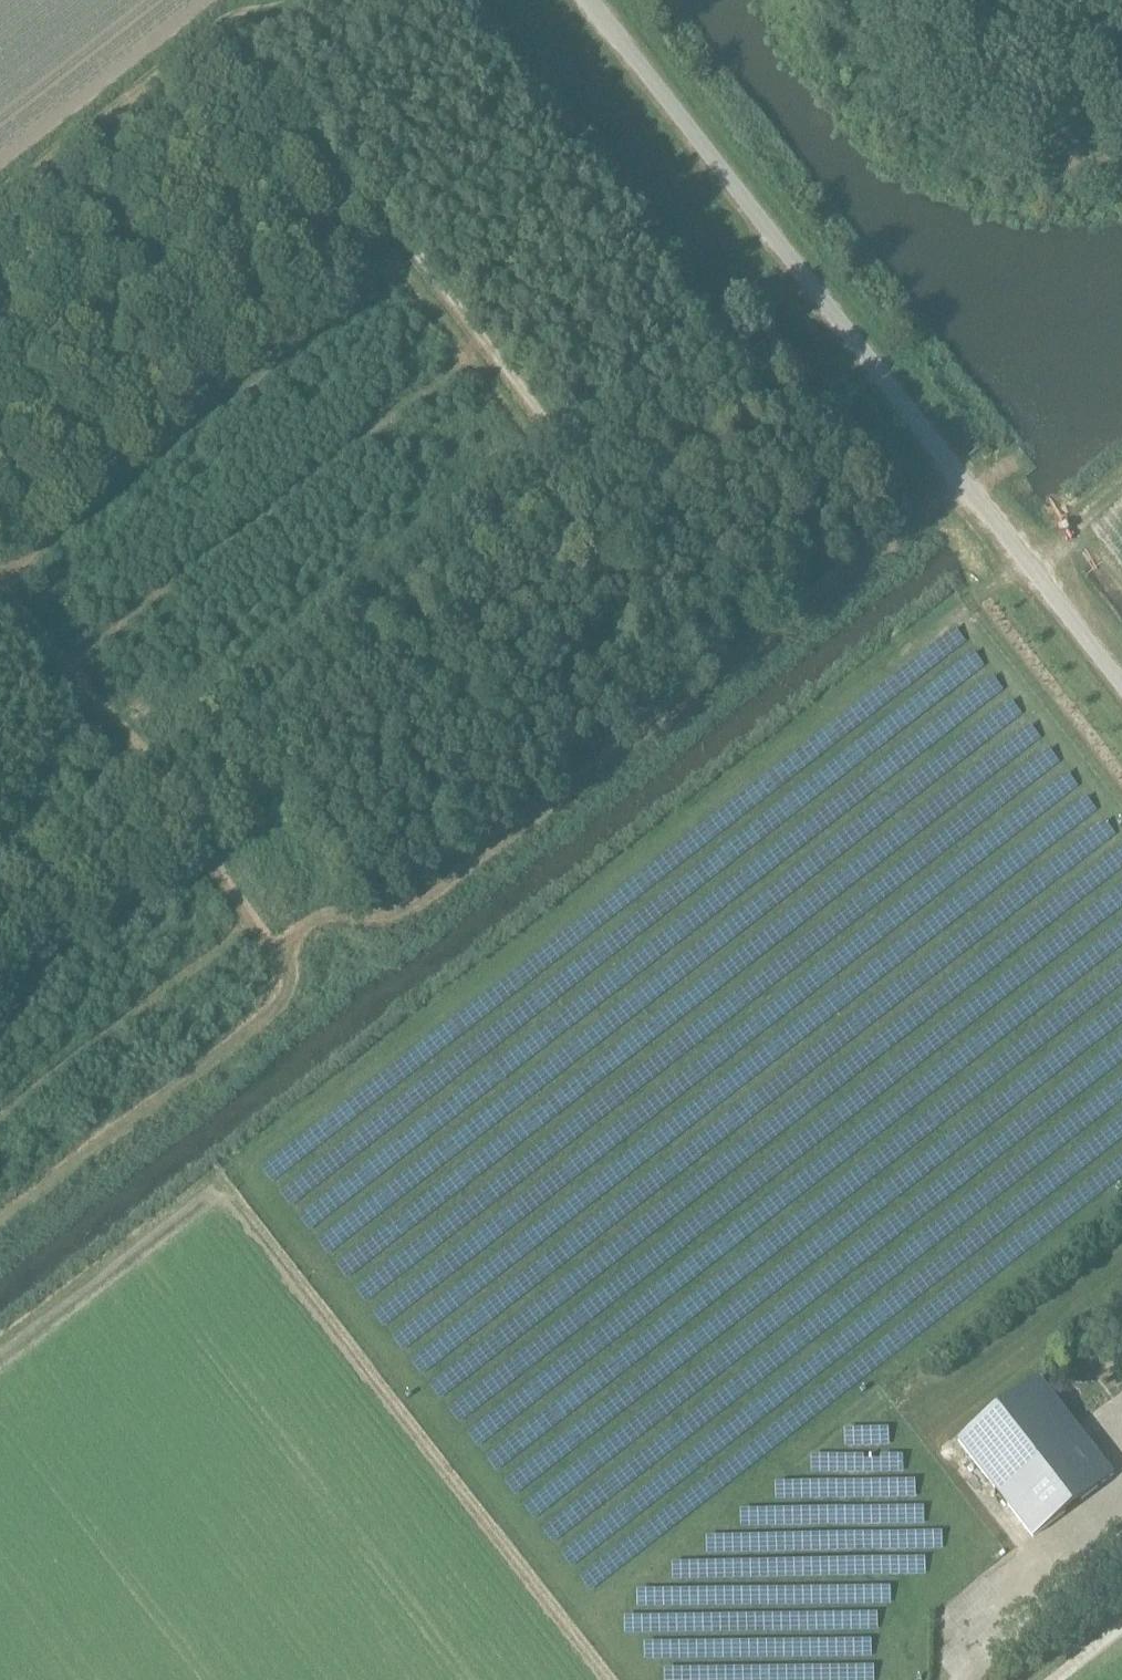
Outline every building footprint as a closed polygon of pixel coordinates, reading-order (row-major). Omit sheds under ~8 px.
[(1113,1476),(1039,1379),(958,1441),(1032,1538),(1113,1476)]
